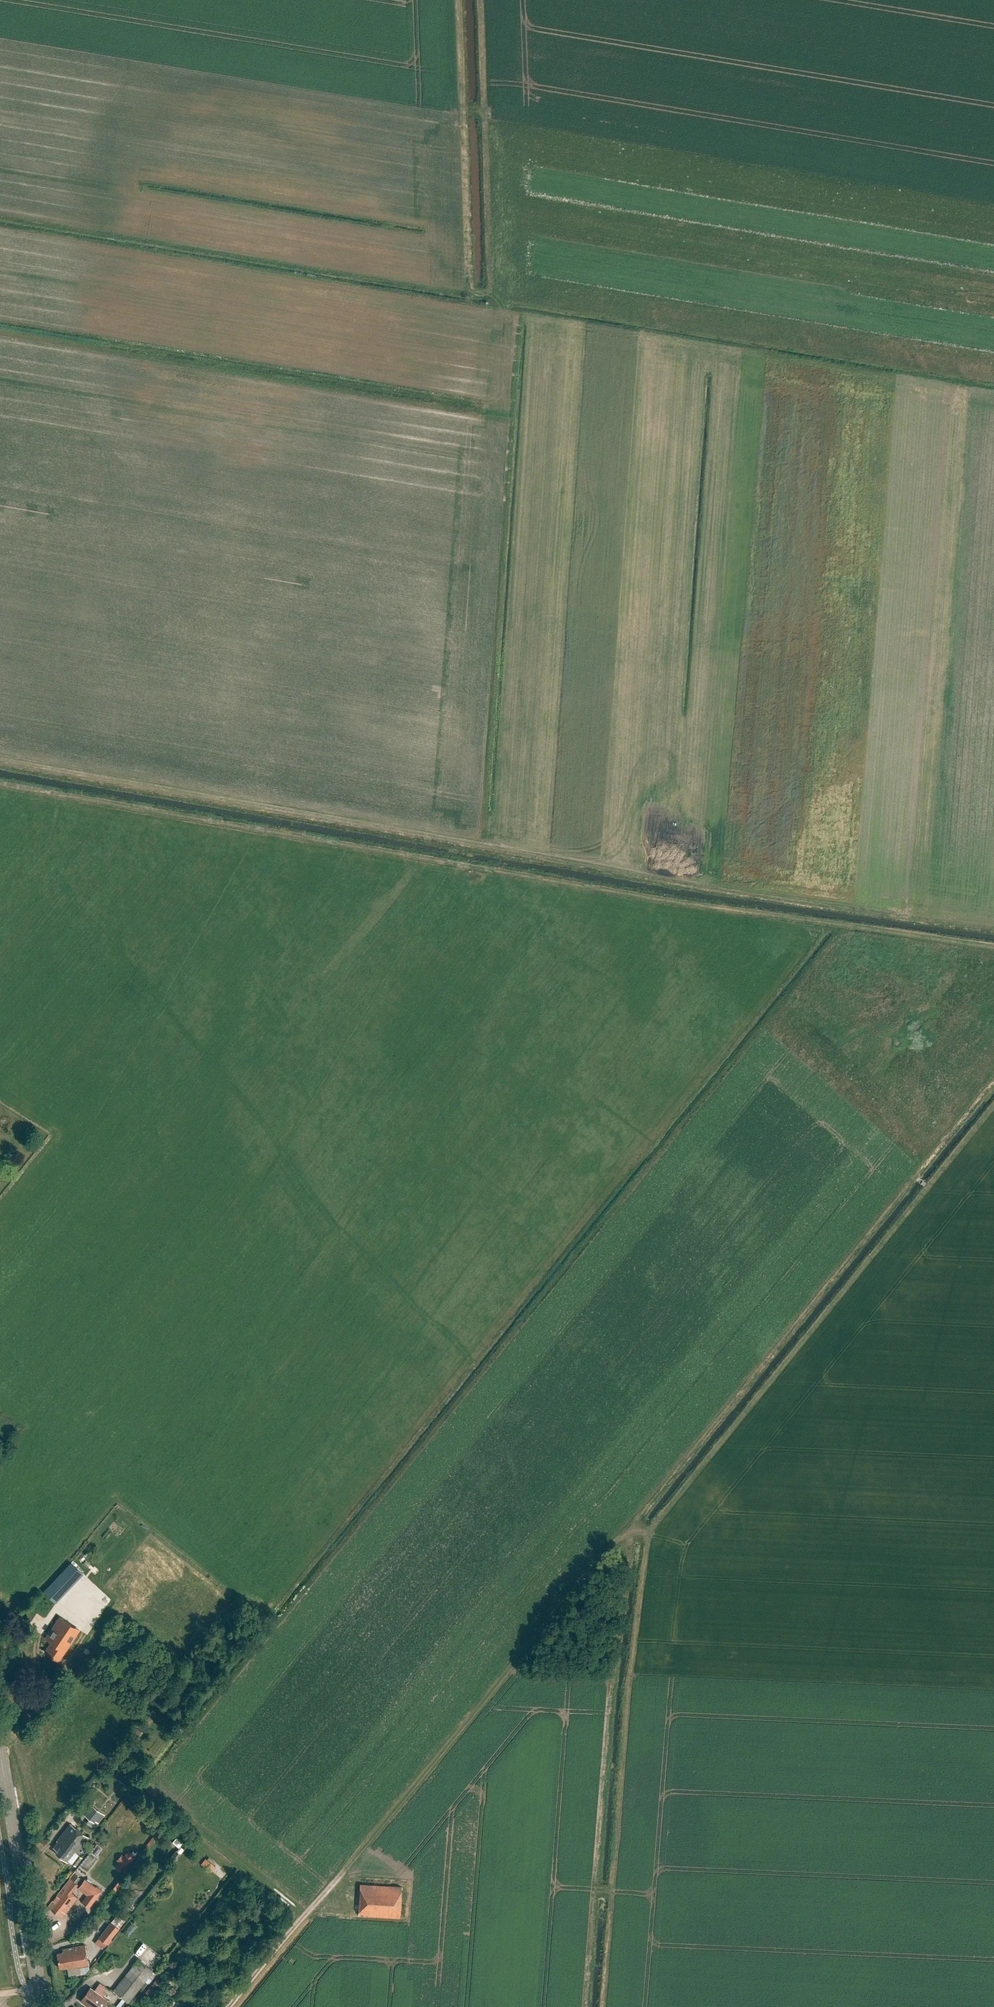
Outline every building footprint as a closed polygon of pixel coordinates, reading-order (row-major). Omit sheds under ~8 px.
[(50,1586),(49,1586),(61,1597),(77,1580),(65,1569),(50,1586)] [(44,1651),(58,1661),(76,1634),(70,1630),(73,1625),(60,1616),(45,1638),(51,1641),(44,1651)] [(128,1782),(135,1773),(128,1768),(121,1777),(128,1782)] [(104,1815),(92,1805),(84,1815),(94,1823),(95,1821),(98,1823),(104,1815)] [(70,1823),(56,1841),(57,1841),(53,1847),(57,1851),(55,1853),(67,1862),(75,1852),(76,1853),(88,1838),(70,1823)] [(178,1847),(188,1836),(182,1830),(172,1842),(178,1847)] [(121,1854),(116,1861),(118,1862),(115,1867),(123,1873),(136,1857),(128,1851),(124,1856),(121,1854)] [(215,1866),(205,1858),(201,1864),(211,1872),(215,1866)] [(76,1898),(69,1893),(76,1884),(69,1879),(48,1905),(61,1916),(76,1898)] [(85,1879),(79,1888),(95,1899),(102,1890),(96,1886),(96,1887),(85,1879)] [(358,1886),(356,1916),(398,1919),(400,1889),(358,1886)] [(118,1909),(113,1922),(123,1925),(128,1913),(118,1909)] [(119,1928),(111,1922),(99,1937),(107,1944),(119,1928)] [(66,1948),(67,1950),(56,1952),(59,1967),(69,1965),(70,1967),(75,1966),(75,1967),(89,1965),(85,1944),(66,1948)] [(138,1959),(113,1991),(129,2003),(153,1971),(138,1959)] [(80,2000),(88,2006),(101,2006),(107,2001),(90,1987),(80,2000)]
